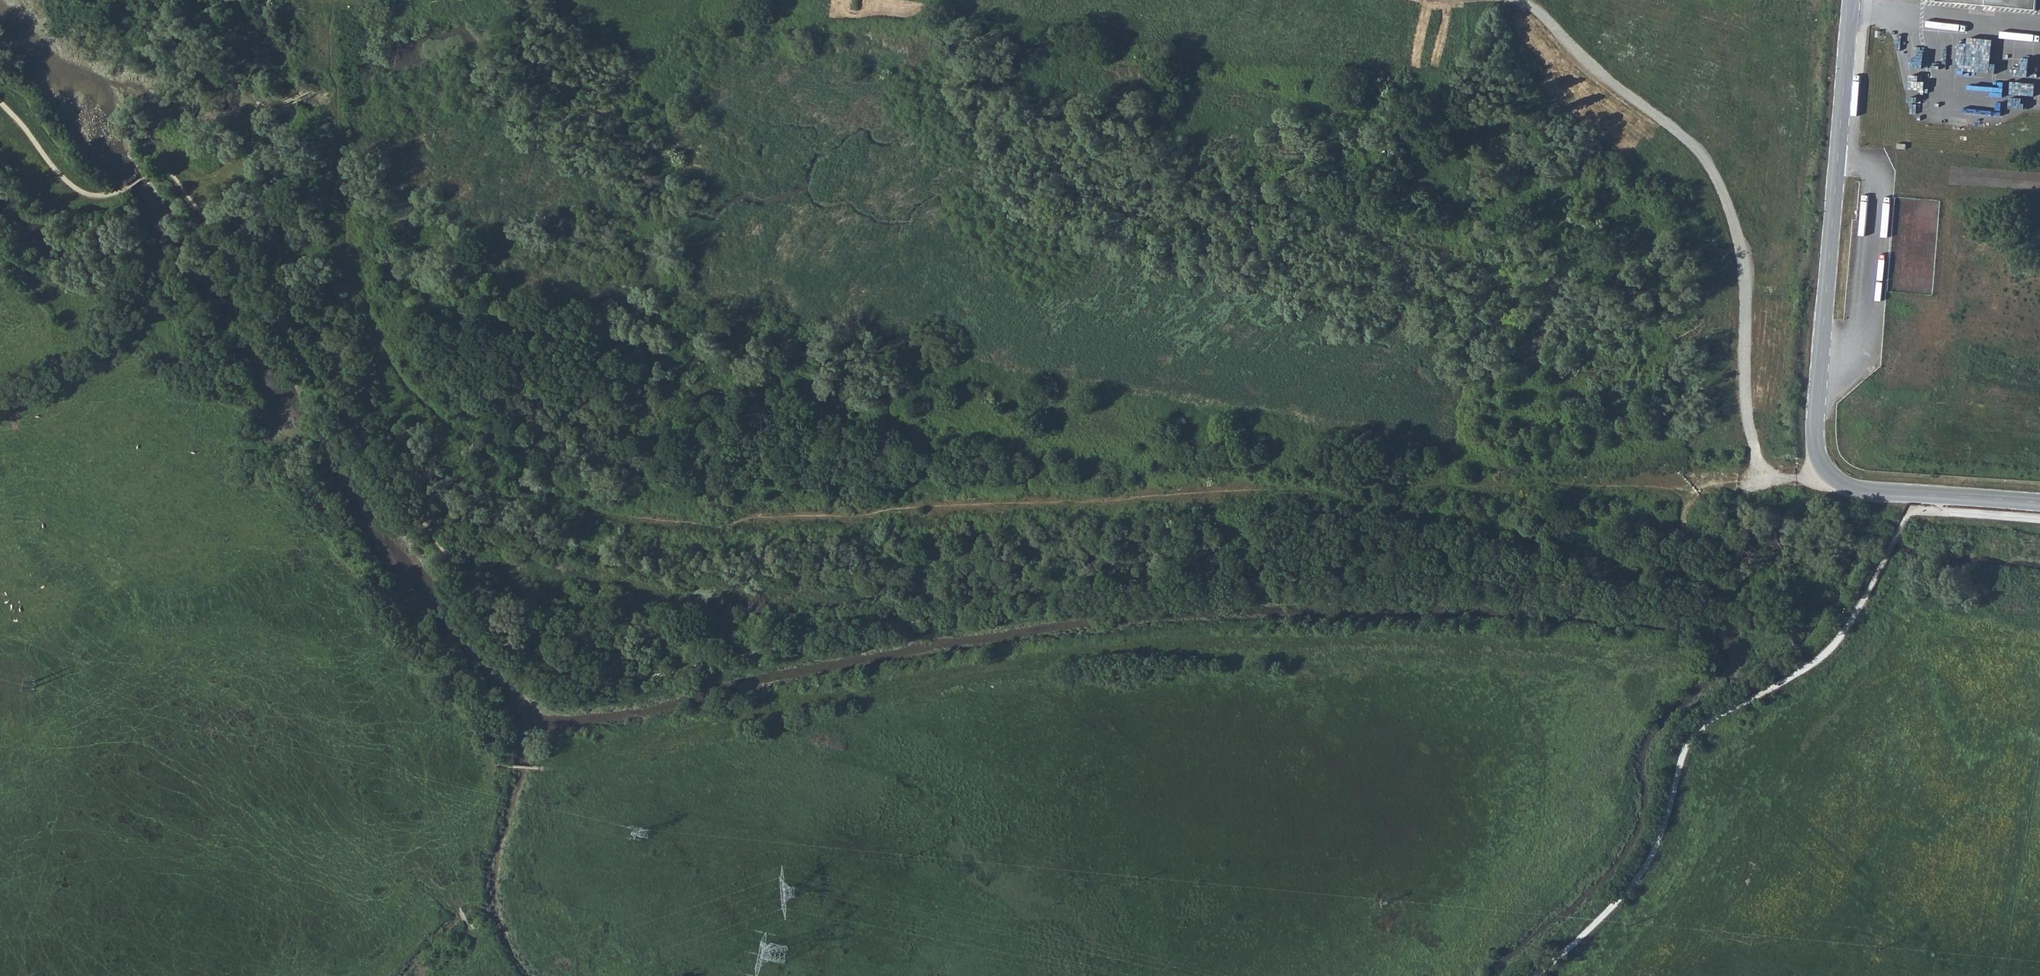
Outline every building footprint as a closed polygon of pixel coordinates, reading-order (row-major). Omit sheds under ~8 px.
[(1936,1),(2036,10),(2037,0),(1937,0),(1936,1)] [(1226,23),(1224,38),(1239,39),(1241,25),(1226,23)] [(2007,32),(2006,43),(2033,46),(2034,35),(2007,32)] [(1956,75),(1993,77),(1994,62),(1958,59),(1956,75)]
